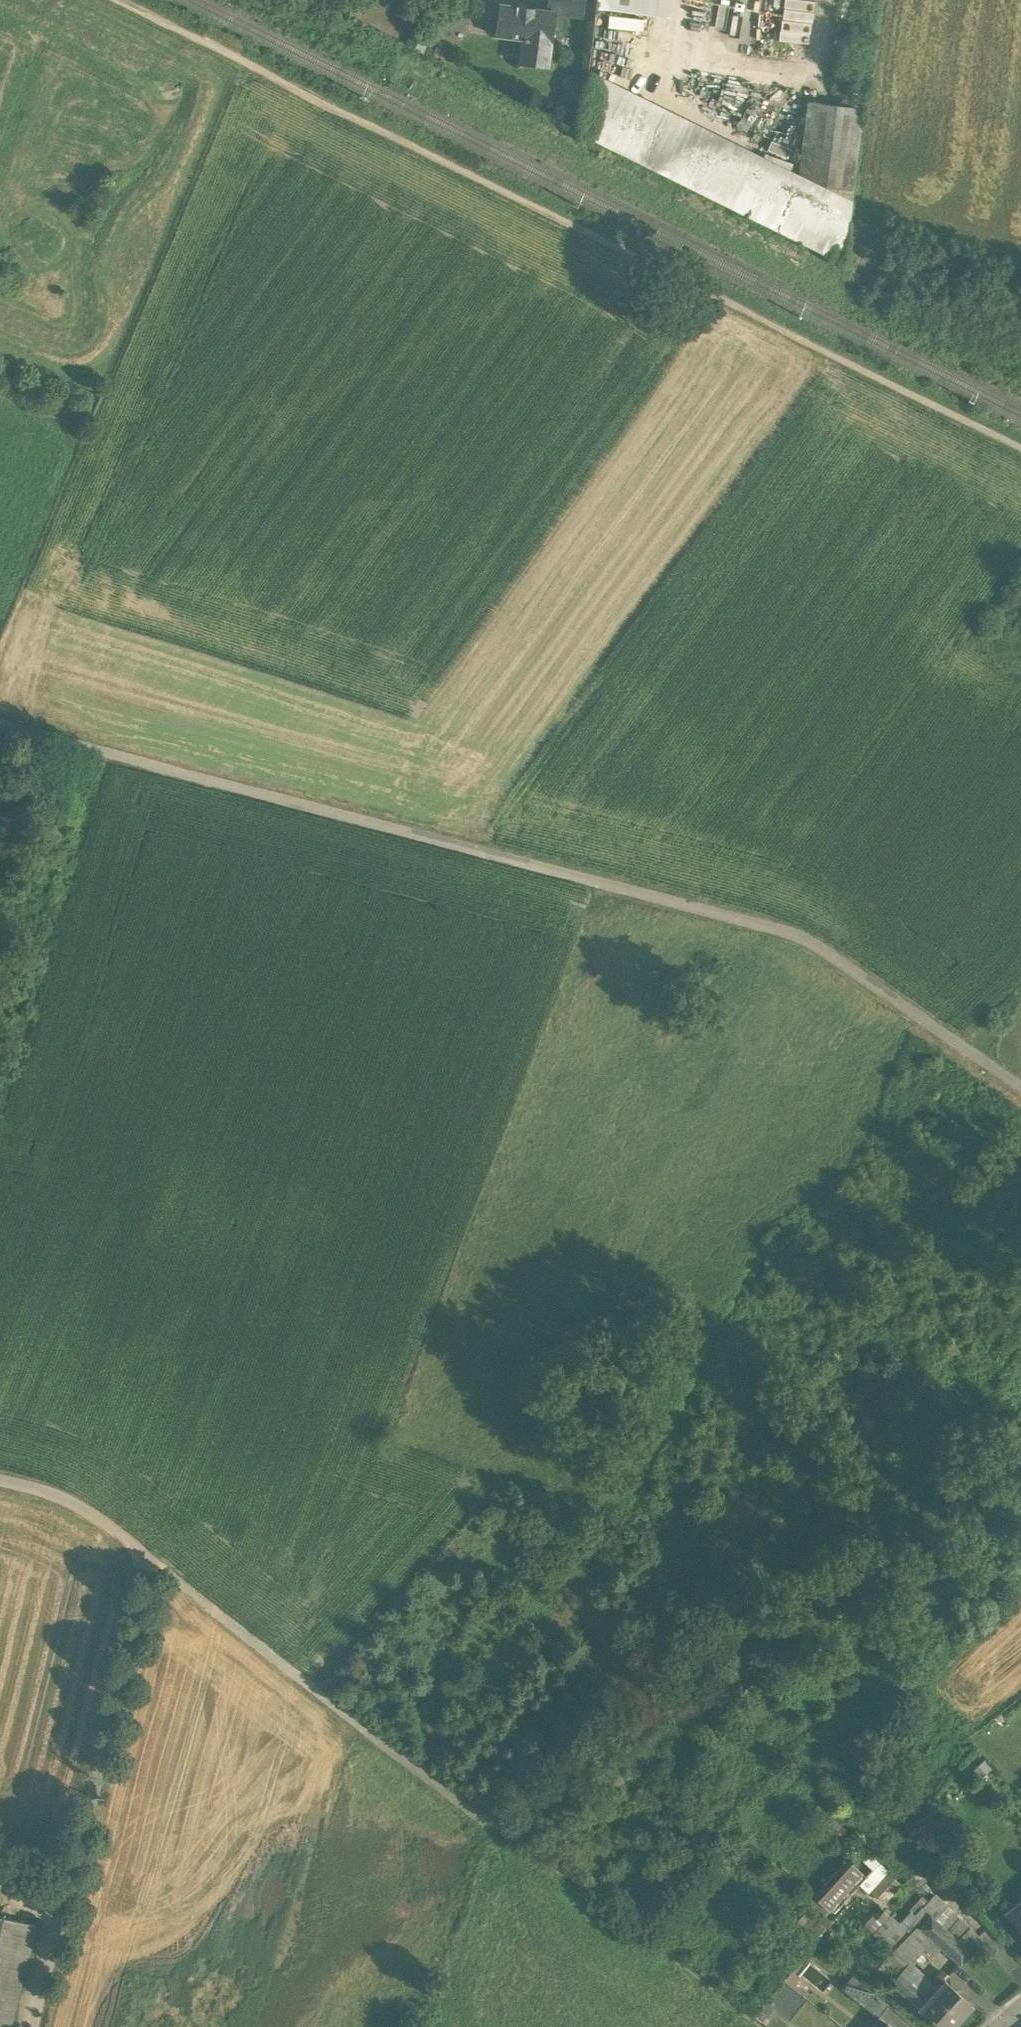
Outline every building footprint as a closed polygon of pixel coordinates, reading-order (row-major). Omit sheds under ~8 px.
[(544,12),(553,13),(552,16),(582,18),(585,0),(547,0),(544,12)] [(596,8),(648,15),(650,0),(597,0),(596,8)] [(816,2),(806,0),(785,0),(778,39),(809,44),(816,2)] [(544,12),(496,6),(495,10),(496,10),(493,34),(492,34),(492,38),(520,41),(517,66),(519,67),(519,66),(527,67),(527,68),(529,68),(529,67),(533,68),(535,69),(535,68),(543,69),(543,70),(545,70),(548,45),(549,45),(549,41),(552,17),(552,16),(553,13),(544,12)] [(851,222),(585,92),(580,133),(846,265),(851,222)] [(862,110),(808,102),(800,173),(851,193),(862,110)] [(828,1913),(863,1874),(848,1861),(813,1899),(828,1913)] [(903,1885),(877,1863),(859,1883),(885,1906),(903,1885)] [(970,1953),(983,1940),(936,1896),(905,1928),(883,1907),(866,1925),(896,1954),(909,1940),(930,1917),(970,1953)] [(1011,1917),(1020,1930),(1020,1909),(1011,1917)] [(37,1925),(0,1916),(0,2026),(10,2026),(37,1925)] [(970,1953),(930,1917),(909,1940),(921,1950),(931,1940),(958,1965),(970,1953)] [(931,1988),(907,1966),(921,1950),(909,1940),(896,1954),(879,1972),(915,2005),(931,1988)] [(918,2008),(939,2026),(951,2026),(971,2006),(957,1993),(961,1989),(948,1977),(918,2008)] [(888,2005),(868,1988),(857,2001),(877,2018),(888,2005)]
